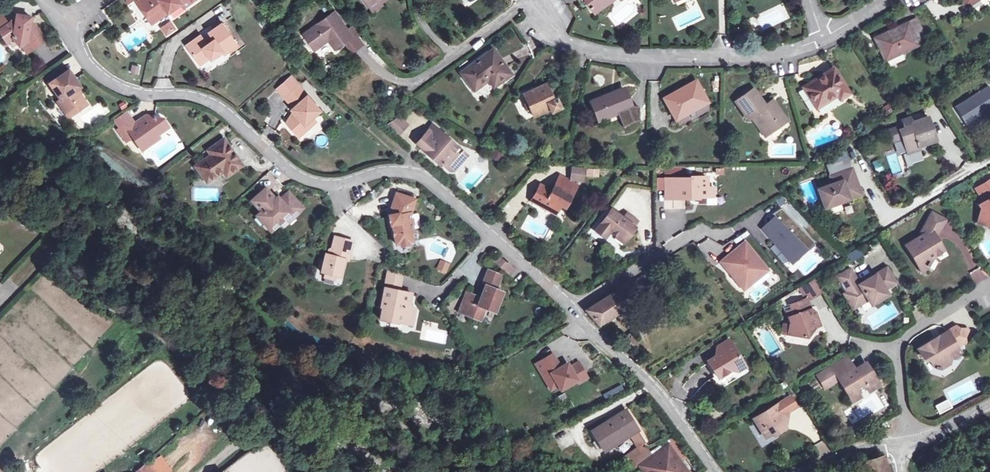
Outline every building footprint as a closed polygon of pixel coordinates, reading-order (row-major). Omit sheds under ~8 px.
[(168,13),(182,3),(184,7),(195,0),(138,0),(136,1),(149,21),(166,10),(168,13)] [(368,5),(373,11),(380,6),(379,4),(376,0),(375,0),(368,5)] [(594,12),(609,1),(608,0),(585,0),(594,12)] [(965,8),(979,0),(960,0),(965,8)] [(166,10),(149,21),(151,23),(168,13),(166,10)] [(351,37),(346,31),(333,13),(303,34),(313,50),(327,40),(334,49),(345,42),(351,37)] [(33,50),(46,41),(36,27),(30,26),(32,17),(17,14),(16,18),(9,23),(0,29),(0,32),(7,42),(13,37),(19,46),(27,41),(33,50)] [(0,15),(0,29),(9,23),(3,14),(0,15)] [(299,23),(295,17),(287,23),(290,28),(299,23)] [(915,41),(923,37),(916,20),(874,39),(884,61),(918,46),(915,41)] [(167,36),(177,31),(173,22),(163,26),(167,36)] [(207,53),(210,57),(211,58),(221,51),(224,54),(237,45),(222,23),(208,32),(213,39),(206,45),(200,36),(185,45),(196,61),(207,53)] [(352,28),(346,31),(351,37),(345,42),(352,52),(363,44),(352,28)] [(926,42),(923,37),(915,41),(918,46),(926,42)] [(27,41),(19,46),(25,55),(33,50),(27,41)] [(492,77),(497,84),(510,75),(493,50),(461,74),(473,91),(487,81),(492,77)] [(207,53),(196,61),(199,64),(210,57),(207,53)] [(67,60),(73,73),(80,70),(74,57),(67,60)] [(140,74),(141,65),(133,64),(132,73),(140,74)] [(50,84),(67,72),(64,67),(47,79),(50,84)] [(836,96),(839,100),(849,94),(833,69),(803,88),(816,109),(836,96)] [(69,71),(67,72),(50,84),(49,85),(61,100),(64,98),(74,114),(87,105),(77,90),(81,88),(69,71)] [(492,77),(487,81),(492,88),(497,84),(492,77)] [(277,91),(284,98),(297,86),(290,78),(277,91)] [(707,103),(696,82),(663,99),(675,121),(707,103)] [(527,102),(530,110),(534,118),(549,110),(551,114),(561,109),(556,99),(553,101),(545,85),(524,95),(527,102)] [(304,124),(311,117),(319,110),(297,86),(284,98),(292,108),(290,109),(292,111),(295,114),(285,123),(298,137),(308,128),(304,124)] [(989,111),(989,91),(987,87),(984,89),(954,108),(965,126),(989,111)] [(632,107),(624,89),(590,103),(598,121),(628,109),(632,107)] [(756,115),(769,134),(788,122),(773,101),(766,107),(753,89),(736,101),(749,120),(751,118),(756,115)] [(58,105),(53,109),(61,121),(66,117),(58,105)] [(628,109),(634,123),(640,120),(639,107),(632,107),(628,109)] [(622,128),(634,123),(628,109),(616,114),(622,128)] [(142,124),(140,121),(135,124),(126,111),(113,120),(119,129),(117,130),(125,142),(132,137),(138,146),(145,141),(148,145),(159,138),(157,135),(168,126),(161,118),(155,117),(147,116),(149,119),(142,124)] [(295,114),(292,111),(285,123),(295,114)] [(989,118),(989,111),(965,126),(968,132),(989,118)] [(756,115),(751,118),(765,137),(769,134),(756,115)] [(315,121),(311,117),(304,124),(308,128),(315,121)] [(388,128),(399,137),(409,126),(398,117),(388,128)] [(923,141),(924,145),(936,141),(928,118),(910,124),(908,118),(901,121),(903,126),(888,131),(892,142),(902,139),(906,153),(919,149),(918,147),(917,143),(923,141)] [(454,151),(457,148),(433,127),(423,138),(432,145),(426,152),(424,154),(431,160),(434,156),(437,159),(435,161),(449,172),(454,172),(457,168),(456,164),(459,160),(459,155),(454,151)] [(423,138),(417,145),(426,152),(432,145),(423,138)] [(215,152),(210,156),(194,167),(205,182),(221,171),(225,177),(241,165),(222,140),(212,147),(215,152)] [(145,141),(138,146),(142,151),(148,145),(145,141)] [(215,152),(212,147),(207,151),(210,156),(215,152)] [(467,156),(457,148),(454,151),(459,155),(459,160),(456,164),(457,168),(467,156)] [(876,172),(883,171),(881,160),(874,162),(876,172)] [(588,168),(586,176),(596,178),(598,170),(588,168)] [(852,169),(834,176),(837,183),(833,185),(817,190),(824,209),(849,200),(847,194),(859,189),(852,169)] [(571,170),(570,181),(581,183),(582,171),(571,170)] [(545,193),(538,189),(531,202),(555,215),(562,203),(566,206),(577,186),(559,177),(552,191),(548,189),(545,193)] [(707,199),(707,189),(707,177),(689,178),(689,179),(672,179),(672,200),(707,199)] [(975,190),(983,203),(978,206),(980,207),(983,213),(981,224),(989,227),(989,180),(975,190)] [(284,219),(289,214),(292,217),(293,216),(301,208),(289,194),(280,202),(276,197),(274,199),(264,189),(251,201),(260,212),(256,216),(270,231),(284,219)] [(861,195),(859,189),(847,194),(849,200),(861,195)] [(399,244),(408,242),(412,241),(409,230),(412,230),(409,213),(414,201),(395,193),(390,205),(392,207),(396,211),(393,214),(387,215),(389,225),(391,225),(395,245),(399,244)] [(815,245),(784,208),(771,215),(774,218),(762,230),(788,260),(803,248),(806,253),(815,245)] [(634,228),(624,220),(610,211),(595,231),(605,238),(609,231),(624,243),(634,228)] [(292,217),(289,214),(284,219),(288,223),(294,218),(293,216),(292,217)] [(628,214),(624,220),(634,228),(638,222),(628,214)] [(922,268),(927,269),(932,258),(942,252),(934,239),(943,222),(929,215),(921,231),(924,237),(902,249),(915,272),(922,268)] [(347,261),(352,241),(334,237),(329,255),(325,254),(320,272),(339,277),(343,260),(347,261)] [(765,271),(744,243),(726,258),(733,267),(730,270),(732,273),(730,275),(737,284),(744,278),(748,284),(765,271)] [(803,248),(788,260),(792,265),(806,253),(803,248)] [(502,268),(506,264),(498,257),(494,262),(502,268)] [(726,258),(720,262),(730,275),(732,273),(730,270),(733,267),(726,258)] [(440,260),(436,270),(446,274),(451,264),(440,260)] [(507,262),(506,264),(502,268),(503,270),(508,275),(514,268),(507,262)] [(968,274),(976,285),(987,278),(979,267),(968,274)] [(479,295),(465,290),(457,311),(480,320),(484,309),(494,313),(503,291),(496,289),(502,275),(486,268),(480,283),(483,285),(479,295)] [(869,303),(883,295),(885,294),(882,290),(893,284),(884,269),(858,285),(849,270),(836,277),(846,294),(850,292),(858,305),(866,300),(868,304),(869,303)] [(598,326),(628,307),(629,309),(643,300),(639,294),(658,282),(651,270),(631,282),(586,311),(598,326)] [(388,271),(384,289),(397,292),(397,289),(400,289),(402,276),(388,271)] [(748,284),(744,278),(737,284),(742,290),(748,284)] [(820,292),(813,281),(800,289),(807,300),(820,292)] [(379,322),(389,324),(389,322),(411,326),(414,309),(408,308),(408,305),(409,305),(411,295),(399,292),(397,292),(384,289),(380,308),(382,309),(379,322)] [(850,292),(846,294),(843,296),(851,309),(858,305),(850,292)] [(885,298),(883,295),(869,303),(871,306),(885,298)] [(784,312),(788,322),(787,336),(803,338),(808,331),(819,327),(814,312),(811,313),(805,299),(788,305),(790,310),(784,312)] [(963,341),(956,330),(955,328),(917,350),(923,361),(927,358),(933,368),(935,369),(934,371),(939,372),(940,371),(941,371),(949,366),(951,359),(959,353),(956,348),(964,343),(963,341)] [(968,331),(956,330),(963,341),(968,331)] [(709,360),(730,347),(725,340),(713,348),(709,360)] [(744,369),(730,347),(709,360),(700,366),(711,383),(725,375),(735,375),(744,369)] [(551,355),(535,364),(549,390),(557,386),(559,391),(575,381),(577,384),(586,379),(577,363),(568,368),(566,364),(559,368),(551,355)] [(847,358),(842,361),(849,373),(855,370),(847,358)] [(863,364),(855,370),(849,373),(842,361),(829,369),(837,381),(848,399),(856,394),(864,389),(867,394),(877,388),(863,364)] [(829,369),(825,371),(831,379),(820,385),(823,390),(837,381),(829,369)] [(825,371),(815,377),(820,385),(831,379),(825,371)] [(859,399),(856,394),(848,399),(850,404),(859,399)] [(788,398),(780,402),(787,413),(794,409),(788,398)] [(762,429),(766,437),(774,432),(776,435),(785,430),(779,419),(787,414),(787,413),(780,402),(752,418),(759,431),(762,429)] [(948,403),(941,407),(944,412),(951,408),(948,403)] [(635,428),(624,410),(589,431),(600,449),(629,431),(635,428)] [(583,431),(577,422),(565,429),(571,438),(583,431)] [(635,428),(629,431),(638,445),(643,442),(635,428)] [(631,468),(652,455),(643,442),(638,445),(622,455),(631,468)] [(650,458),(654,463),(650,466),(655,471),(688,471),(669,445),(650,458)] [(882,456),(860,464),(862,471),(888,471),(882,456)] [(650,458),(642,464),(647,471),(655,471),(650,466),(654,463),(650,458)] [(153,464),(150,459),(135,471),(158,471),(153,464)] [(153,464),(158,471),(168,471),(160,459),(153,464)]
